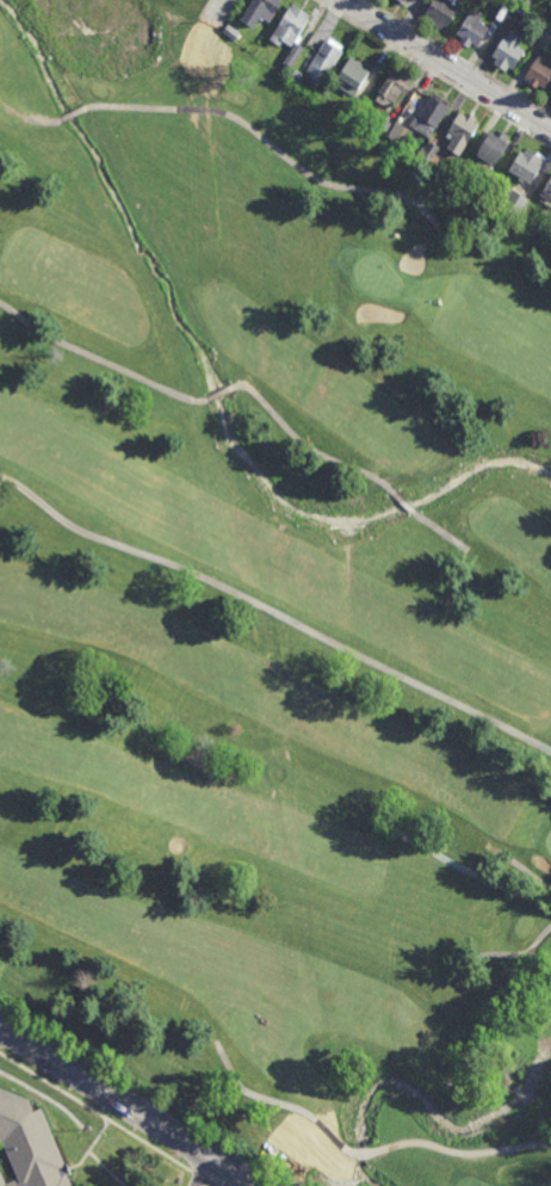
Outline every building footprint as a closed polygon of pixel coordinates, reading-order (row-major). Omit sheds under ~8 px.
[(241,20),(252,0),(276,0),(281,2),(270,23),(260,17),(253,29),(241,20)] [(458,8),(444,1),(444,0),(436,0),(426,16),(448,27),(458,8)] [(512,7),(517,0),(536,0),(525,16),(512,7)] [(292,5),(310,17),(290,49),(281,42),(279,48),(270,41),(292,5)] [(478,48),(489,30),(476,23),(481,14),(472,11),(458,35),(463,37),(460,43),(469,48),(471,42),(478,48)] [(543,35),(550,22),(550,41),(543,35)] [(235,39),(223,30),(229,23),(240,32),(235,39)] [(514,69),(525,51),(515,47),(521,37),(509,31),(506,41),(502,38),(493,56),(500,60),(495,67),(504,72),(508,66),(514,69)] [(324,42),(328,43),(330,39),(343,48),(340,51),(343,52),(321,88),(310,82),(314,78),(308,73),(324,42)] [(292,67),(284,61),(295,43),(304,48),(292,67)] [(550,80),(550,61),(539,55),(526,78),(532,80),(530,85),(537,89),(539,85),(546,88),(550,80)] [(352,58),(371,68),(358,91),(338,79),(352,58)] [(301,80),(291,74),(295,68),(304,74),(301,80)] [(391,73),(396,74),(400,69),(409,76),(405,81),(411,85),(404,98),(401,95),(394,106),(377,95),(391,73)] [(435,93),(452,104),(435,130),(419,118),(435,93)] [(458,115),(464,117),(468,111),(477,116),(472,123),(478,125),(458,161),(448,155),(458,136),(448,132),(458,115)] [(404,146),(388,136),(396,121),(413,131),(404,146)] [(478,155),(495,165),(506,144),(489,134),(476,153),(478,155)] [(429,162),(421,156),(429,142),(439,147),(429,162)] [(526,150),(544,161),(540,165),(543,166),(531,185),(507,172),(520,153),(524,155),(526,150)] [(484,194),(471,185),(475,178),(481,181),(485,175),(494,181),(484,194)] [(541,191),(550,178),(550,200),(550,203),(541,198),(545,193),(541,191)] [(518,216),(497,204),(508,186),(528,199),(518,216)] [(39,1110),(32,1113),(27,1104),(0,1093),(0,1145),(8,1161),(18,1179),(5,1185),(0,1173),(0,1185),(70,1185),(39,1110)]
